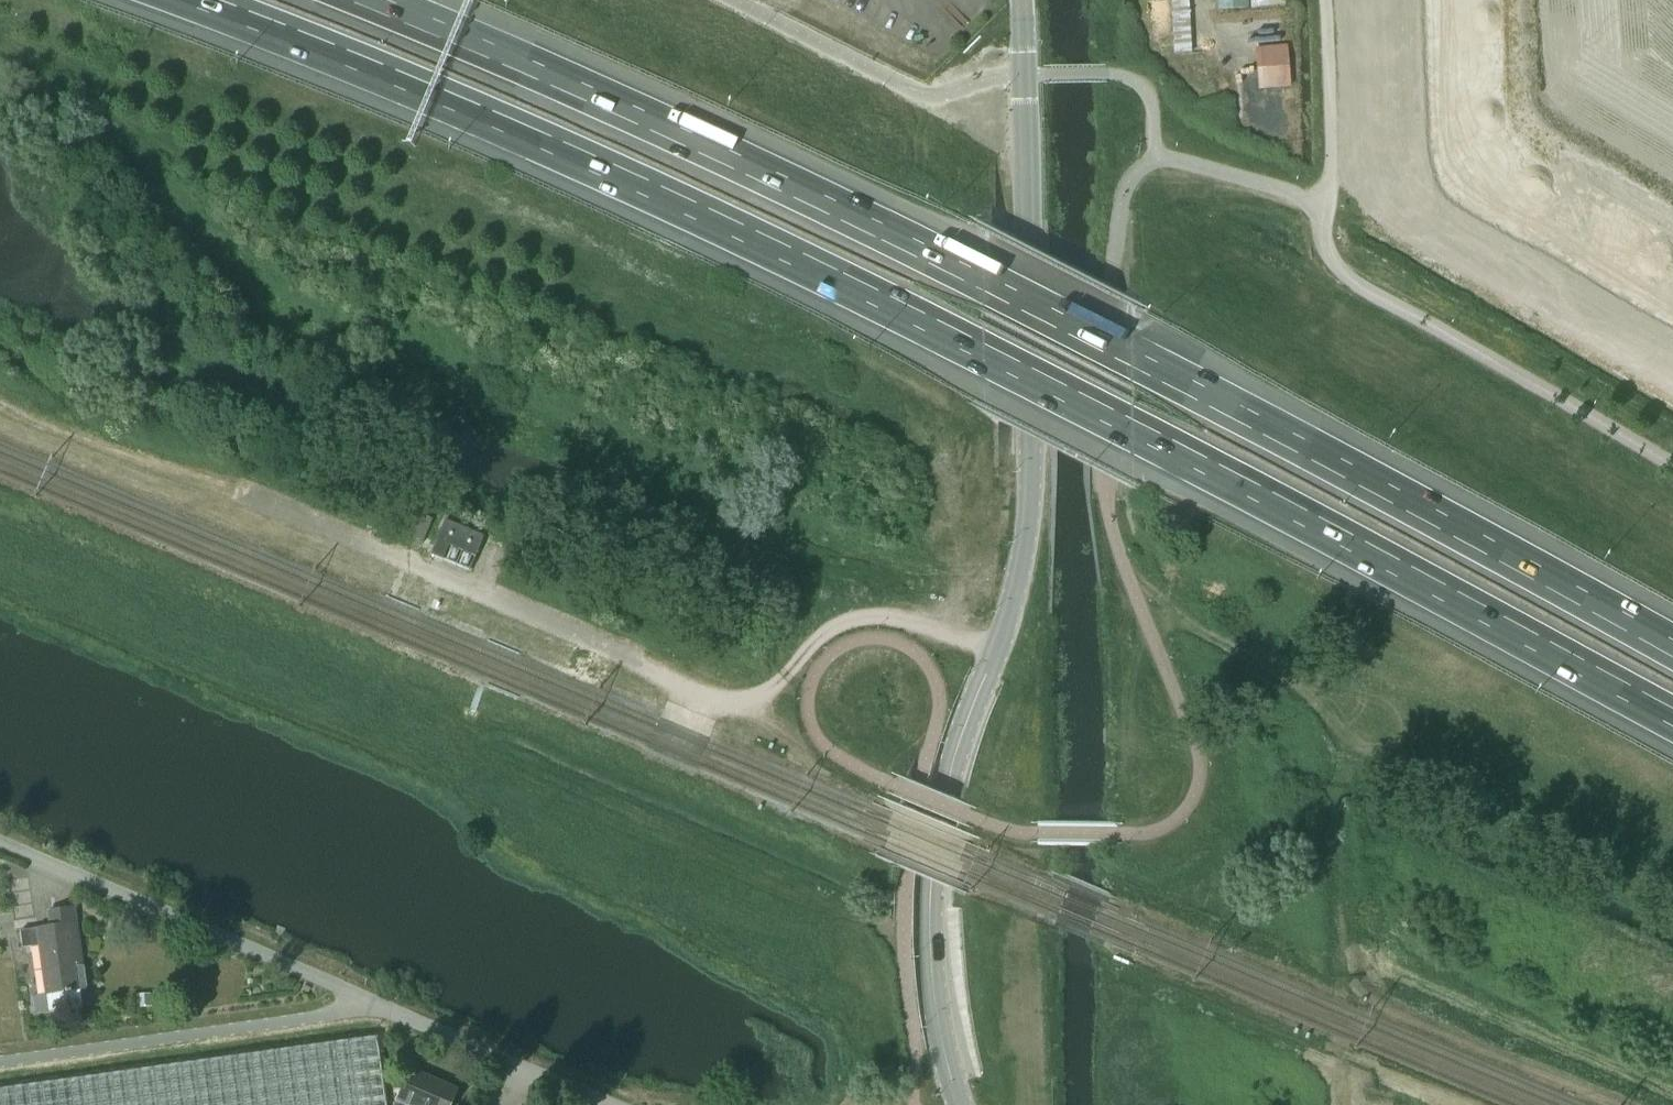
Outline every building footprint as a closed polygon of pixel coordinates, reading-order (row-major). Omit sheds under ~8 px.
[(1251,9),(1259,8),(1258,7),(1285,5),(1285,0),(1250,0),(1251,9)] [(423,516),(414,540),(423,543),(432,519),(423,516)] [(445,520),(430,555),(443,560),(448,546),(475,557),(484,536),(445,520)] [(46,995),(86,990),(74,907),(49,911),(51,925),(20,929),(22,947),(39,945),(46,995)] [(151,1006),(150,993),(138,994),(139,1007),(151,1006)] [(377,1035),(0,1088),(0,1104),(387,1104),(377,1035)] [(458,1089),(409,1069),(396,1101),(405,1104),(451,1104),(458,1089)]
